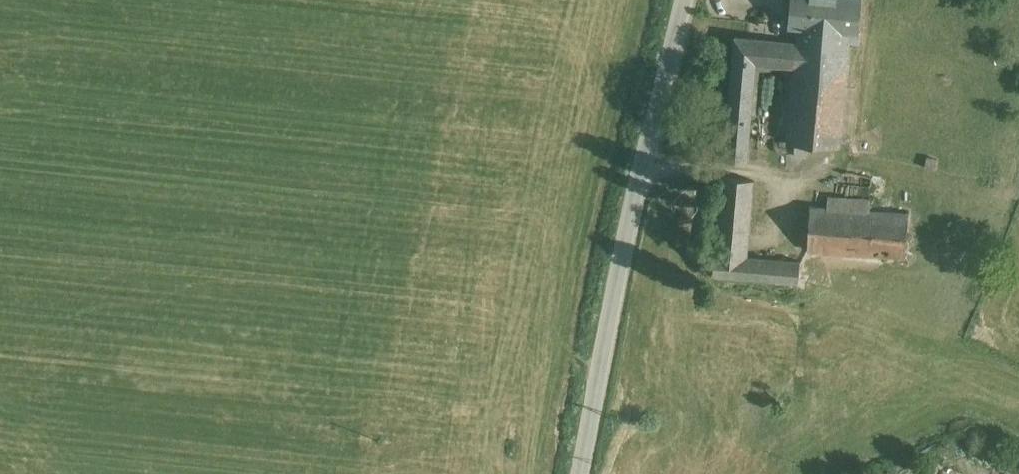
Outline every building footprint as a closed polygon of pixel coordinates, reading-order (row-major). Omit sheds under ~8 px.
[(789,26),(797,26),(795,41),(847,45),(847,39),(856,40),(859,0),(791,0),(789,26)] [(795,41),(735,36),(725,162),(747,164),(755,66),(793,69),(795,41)] [(839,146),(847,45),(795,41),(793,69),(788,142),(798,143),(810,144),(839,146)] [(810,144),(798,143),(796,157),(809,158),(810,144)] [(754,176),(721,174),(713,274),(796,281),(798,258),(748,254),(754,176)] [(907,210),(810,203),(807,249),(903,257),(907,210)]
